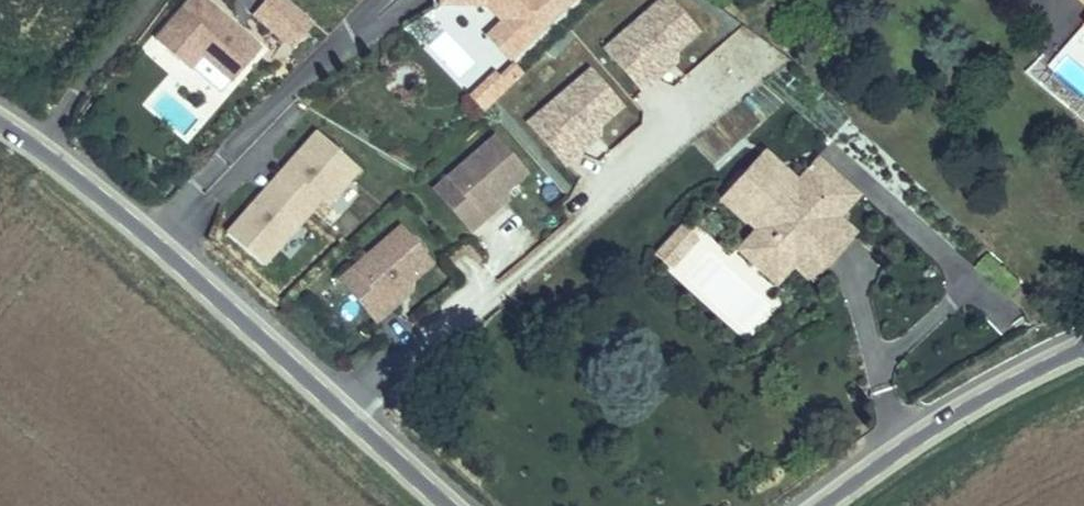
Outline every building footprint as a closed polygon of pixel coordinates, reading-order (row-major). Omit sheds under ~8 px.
[(261,49),(204,0),(190,0),(155,40),(190,70),(202,55),(233,82),(261,49)] [(293,48),(315,23),(288,0),(265,0),(253,13),(293,48)] [(485,6),(499,21),(525,48),(575,0),(438,0),(438,5),(485,6)] [(703,35),(672,0),(653,0),(598,49),(637,93),(703,35)] [(511,61),(525,48),(499,21),(486,34),(511,61)] [(558,171),(627,110),(587,65),(518,126),(558,171)] [(494,103),(523,74),(515,66),(501,79),(496,73),(480,88),(494,103)] [(484,112),(494,103),(480,88),(470,98),(484,112)] [(317,131),(285,167),(293,174),(282,187),(311,211),(321,199),(328,204),(359,168),(317,131)] [(470,231),(485,218),(480,212),(500,195),(526,173),(495,136),(448,176),(460,191),(446,204),(470,231)] [(794,263),(812,279),(853,232),(836,217),(856,194),(837,177),(817,199),(795,180),(764,153),(723,199),(758,230),(741,249),(777,281),(794,263)] [(817,199),(837,177),(815,157),(795,180),(817,199)] [(285,167),(274,180),(282,187),(293,174),(285,167)] [(448,176),(433,189),(446,204),(460,191),(448,176)] [(274,180),(263,192),(271,199),(282,187),(274,180)] [(263,192),(226,234),(263,266),(311,211),(282,187),(271,199),(263,192)] [(505,201),(500,195),(480,212),(485,218),(505,201)] [(376,323),(391,310),(386,304),(406,286),(433,264),(401,228),(354,268),(367,283),(352,295),(376,323)] [(682,228),(658,254),(671,266),(694,240),(682,228)] [(354,268),(340,280),(352,295),(367,283),(354,268)] [(386,304),(391,310),(412,292),(406,286),(386,304)]
